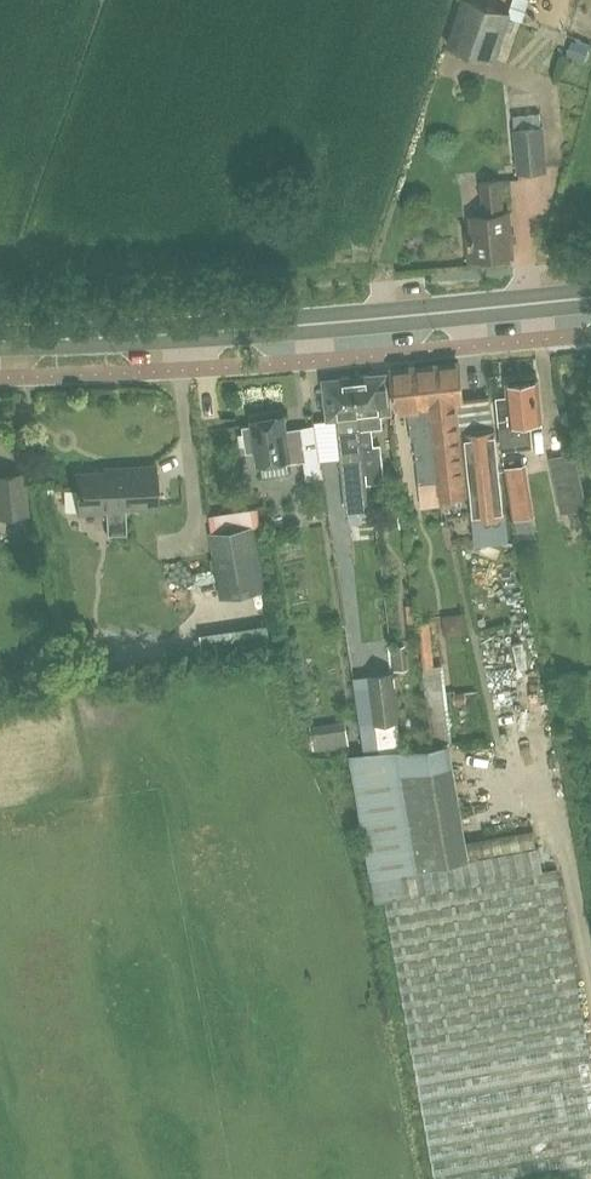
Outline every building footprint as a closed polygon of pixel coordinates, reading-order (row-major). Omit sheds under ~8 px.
[(452,31),(447,45),(495,62),(501,46),(507,48),(512,33),(506,31),(512,13),(474,0),(462,0),(452,31)] [(572,40),(567,55),(585,61),(590,45),(590,43),(578,38),(577,41),(572,40)] [(548,170),(544,127),(514,128),(517,173),(548,170)] [(481,182),(484,215),(471,217),(475,259),(513,255),(508,213),(505,180),(481,182)] [(420,367),(424,409),(431,409),(439,480),(441,495),(467,492),(456,401),(463,401),(459,363),(420,367)] [(395,408),(409,406),(413,439),(415,439),(420,482),(439,480),(431,409),(424,409),(420,367),(391,370),(395,408)] [(363,446),(365,471),(367,471),(368,482),(384,480),(380,445),(373,446),(371,428),(383,427),(381,413),(390,412),(386,374),(356,377),(363,446)] [(325,380),(329,418),(338,417),(346,510),(369,508),(365,471),(363,446),(356,377),(325,380)] [(543,418),(539,380),(508,384),(512,426),(501,427),(503,448),(532,445),(529,420),(543,418)] [(254,418),(255,424),(243,426),(247,451),(258,450),(260,461),(288,457),(289,462),(307,459),(303,431),(289,432),(286,430),(283,414),(254,418)] [(495,430),(467,433),(477,541),(506,538),(495,430)] [(505,467),(514,519),(536,515),(527,463),(505,467)] [(118,468),(118,471),(77,473),(79,512),(106,510),(107,533),(126,532),(125,506),(157,505),(155,466),(118,468)] [(27,512),(23,473),(0,475),(0,515),(27,512)] [(582,482),(556,487),(562,515),(588,510),(582,482)] [(209,532),(220,598),(266,590),(255,524),(209,532)] [(461,615),(445,615),(445,630),(460,631),(461,615)] [(202,659),(269,647),(264,620),(197,632),(202,659)] [(406,644),(393,646),(395,669),(408,668),(406,644)] [(513,664),(486,670),(490,692),(517,687),(513,664)] [(448,732),(440,665),(423,668),(434,741),(442,740),(442,733),(448,732)] [(369,672),(375,723),(399,720),(394,670),(369,672)] [(465,691),(455,692),(456,703),(467,702),(465,691)] [(308,729),(310,747),(347,744),(346,726),(308,729)] [(557,868),(541,871),(537,848),(466,860),(446,743),(350,753),(371,875),(399,871),(403,896),(384,899),(438,1178),(578,1178),(590,1177),(590,1058),(557,868)]
